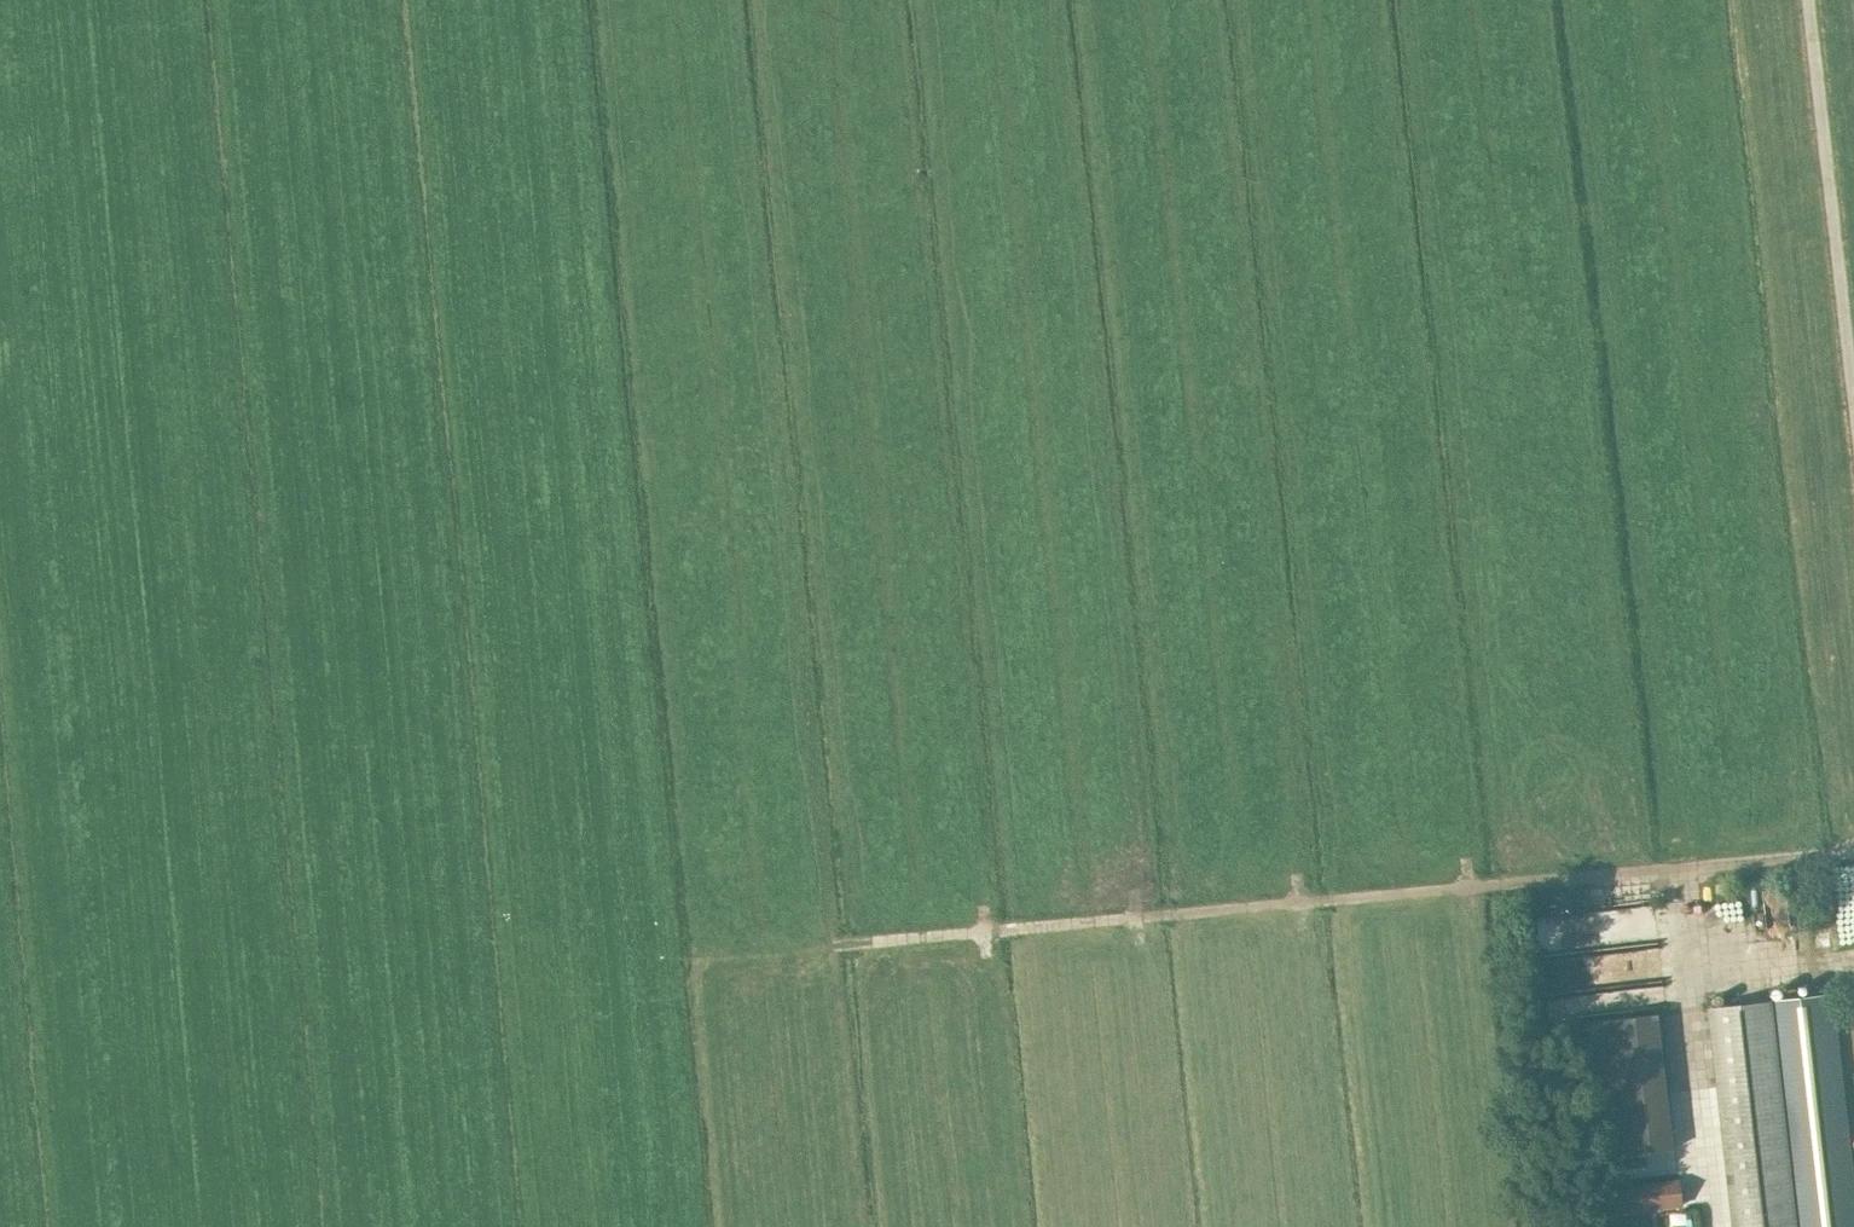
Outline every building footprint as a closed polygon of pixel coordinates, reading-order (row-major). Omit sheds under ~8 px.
[(1830,995),(1710,1008),(1734,1226),(1853,1226),(1853,1218),(1830,995)] [(1675,1149),(1659,1013),(1584,1022),(1600,1158),(1675,1149)] [(1679,1182),(1652,1185),(1655,1208),(1682,1205),(1679,1182)]
